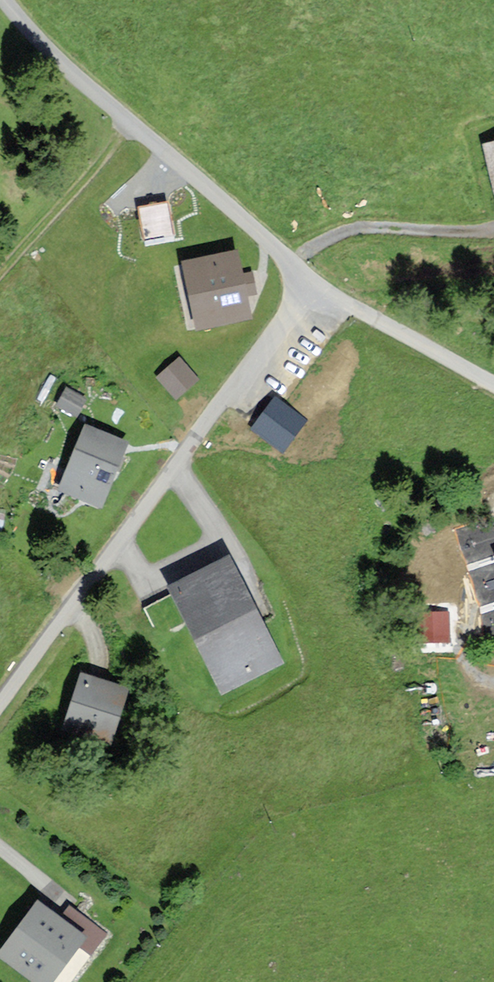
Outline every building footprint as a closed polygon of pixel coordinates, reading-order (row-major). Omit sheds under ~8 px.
[(170,232),(164,205),(141,210),(146,237),(170,232)] [(240,256),(186,264),(196,327),(250,318),(240,256)] [(156,377),(176,400),(199,381),(180,357),(156,377)] [(66,382),(57,402),(78,411),(87,392),(66,382)] [(274,397),(252,427),(282,450),(305,421),(274,397)] [(127,445),(87,428),(61,490),(101,507),(127,445)] [(280,664),(228,561),(170,591),(222,693),(280,664)] [(447,613),(421,613),(421,642),(448,641),(447,613)] [(127,692),(81,677),(63,733),(109,747),(127,692)] [(39,905),(0,957),(34,981),(51,981),(53,980),(56,981),(68,981),(104,934),(70,909),(60,921),(39,905)]
